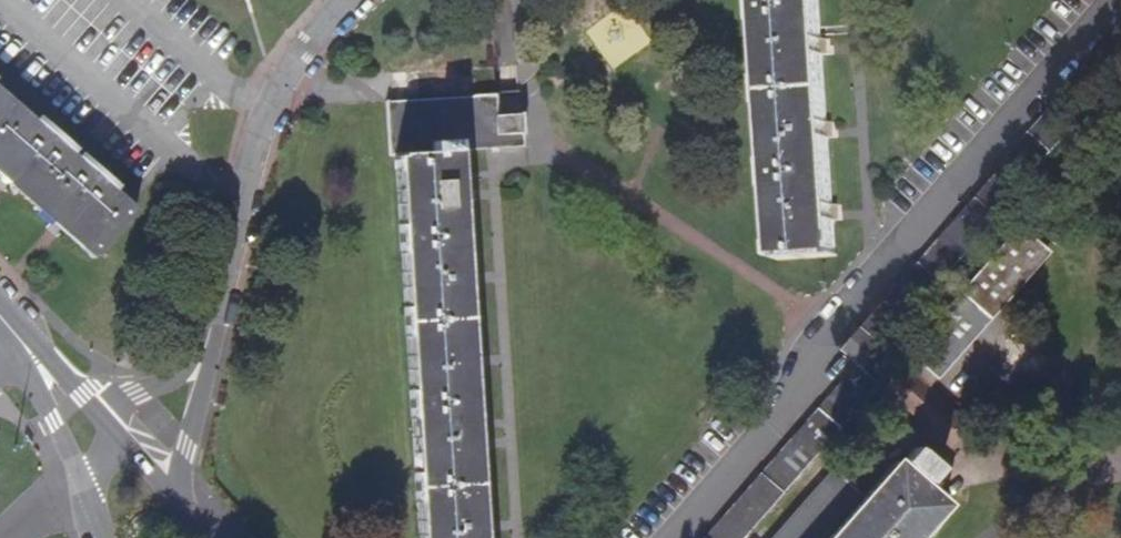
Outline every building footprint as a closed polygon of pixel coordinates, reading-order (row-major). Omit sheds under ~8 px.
[(778,260),(762,0),(757,0),(773,261),(778,260)] [(778,260),(835,256),(819,0),(762,0),(778,260)] [(876,389),(879,385),(862,371),(876,356),(972,245),(1004,209),(1120,76),(1120,32),(999,171),(840,351),(856,365),(705,537),(745,537),(876,389)] [(497,93),(497,94),(498,116),(522,114),(521,91),(497,93)] [(97,256),(136,211),(100,179),(104,176),(94,167),(90,171),(58,143),(62,138),(52,129),(48,134),(0,92),(0,170),(97,256)] [(425,537),(482,537),(457,152),(524,147),(522,114),(498,116),(497,94),(387,102),(391,156),(395,156),(400,155),(425,537)] [(400,155),(395,156),(420,537),(425,537),(400,155)] [(97,256),(0,170),(0,178),(94,260),(97,256)] [(968,283),(879,385),(876,389),(948,453),(969,429),(926,391),(999,309),(1048,253),(1018,226),(968,283)] [(925,528),(945,504),(923,485),(926,481),(929,483),(940,470),(914,449),(904,461),(906,463),(902,468),(897,463),(831,537),(825,532),(858,493),(833,471),(774,537),(916,537),(925,528)]
